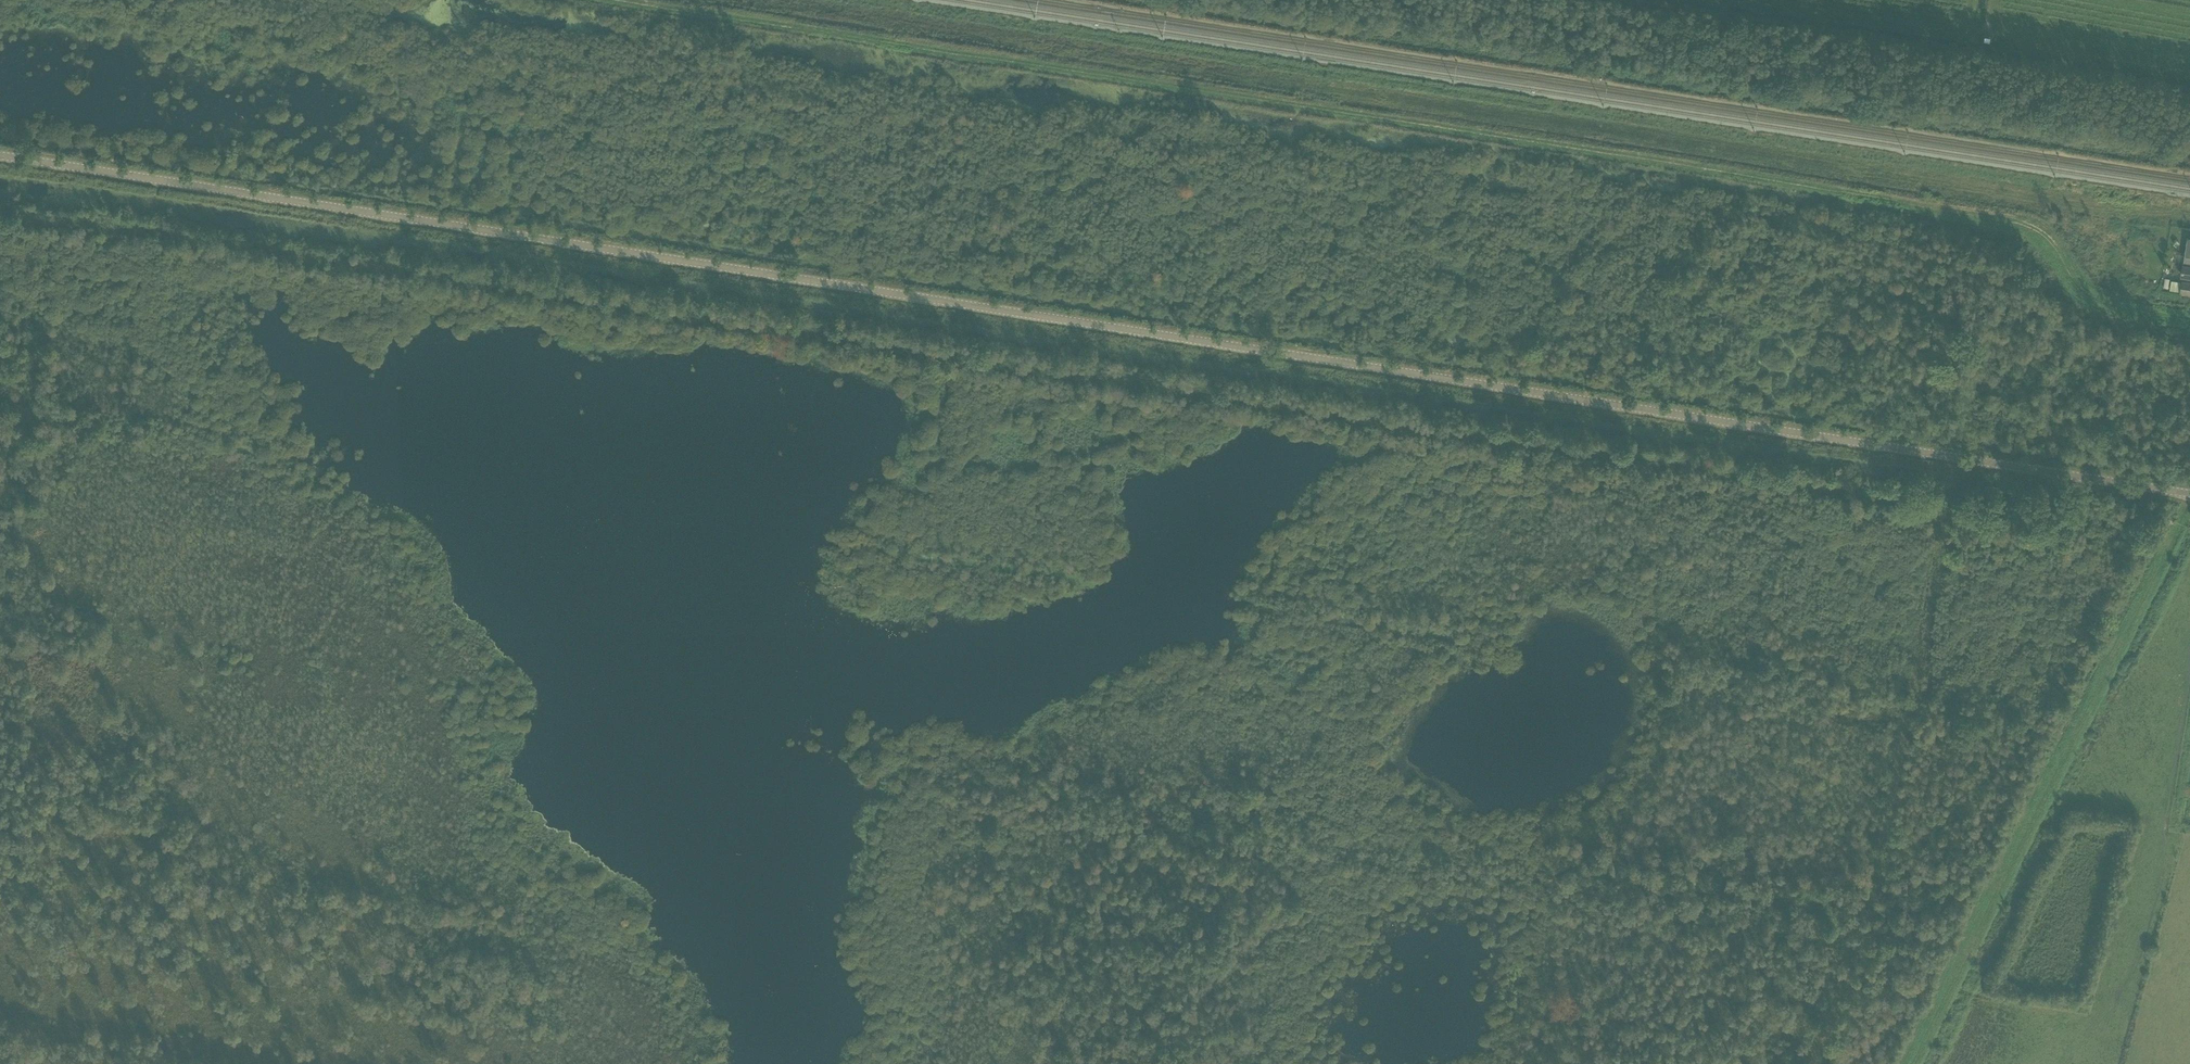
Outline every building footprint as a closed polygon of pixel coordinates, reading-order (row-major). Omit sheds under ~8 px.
[(2183,265),(2182,276),(2189,277),(2189,266),(2183,265)] [(2181,292),(2189,294),(2189,283),(2182,282),(2181,292)]
